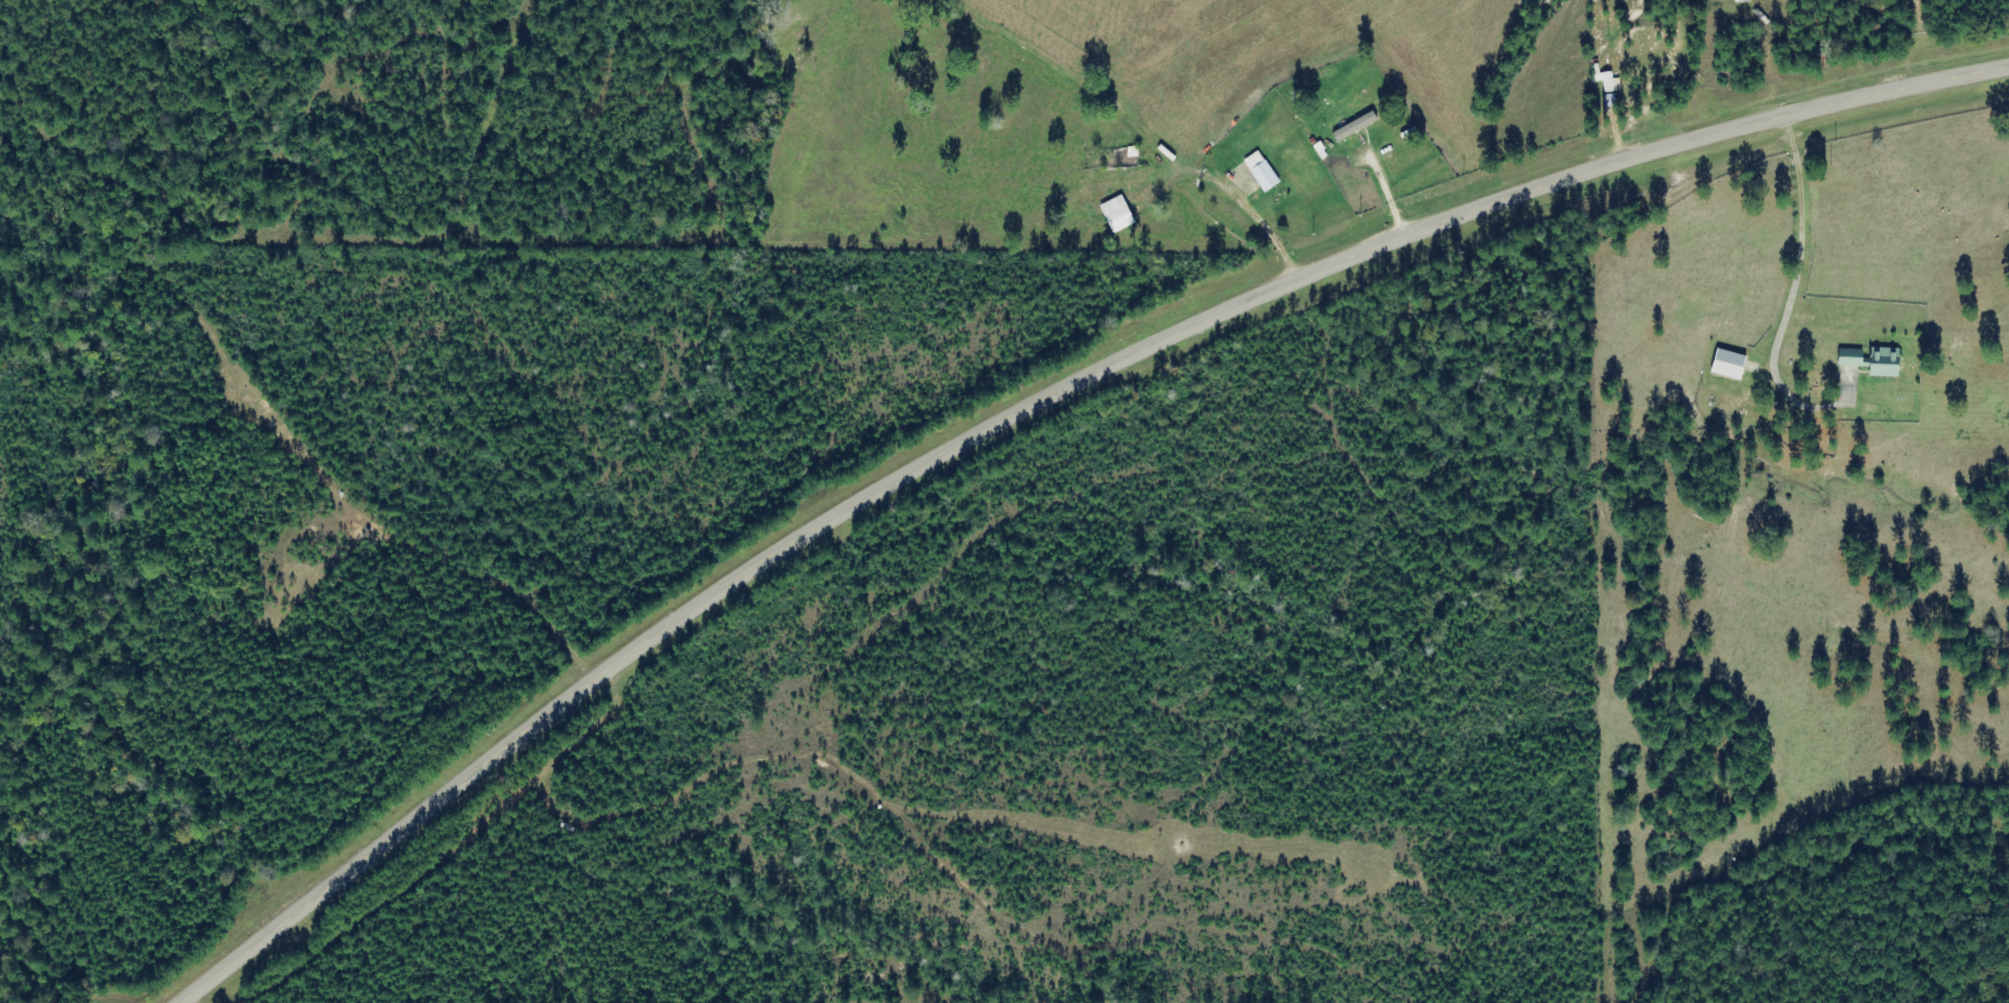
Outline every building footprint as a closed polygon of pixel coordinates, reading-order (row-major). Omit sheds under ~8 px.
[(1617,72),(1605,73),(1603,64),(1598,65),(1600,82),(1608,81),(1609,93),(1625,91),(1624,78),(1618,79),(1617,72)] [(1384,120),(1379,110),(1338,132),(1343,142),(1384,120)] [(1269,193),(1285,183),(1264,150),(1248,160),(1269,193)] [(1105,205),(1117,233),(1140,224),(1129,195),(1105,205)] [(1752,355),(1722,350),(1718,374),(1748,379),(1752,355)]
